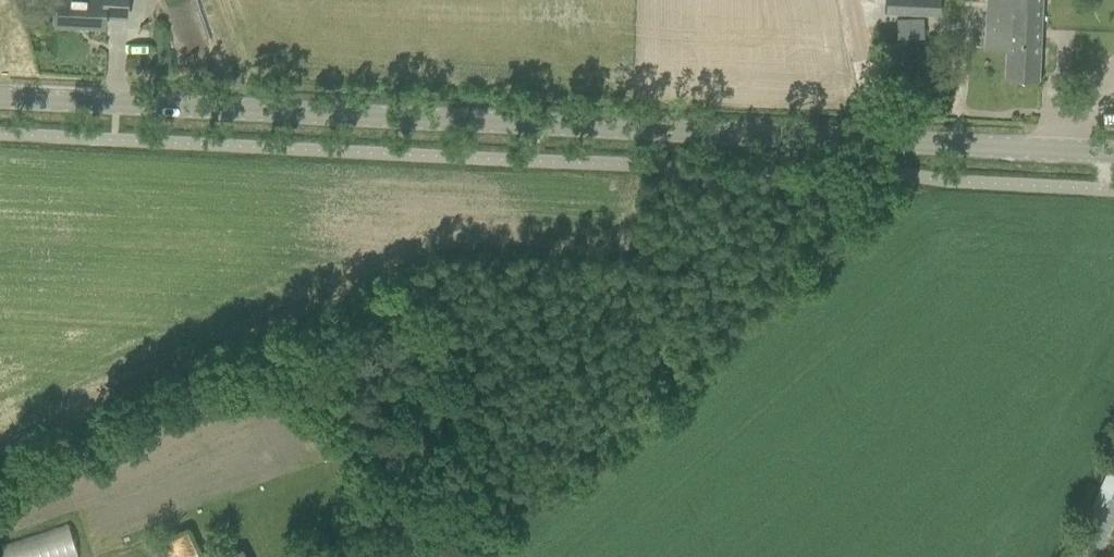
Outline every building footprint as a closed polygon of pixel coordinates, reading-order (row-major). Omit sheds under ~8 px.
[(53,25),(104,27),(104,15),(126,17),(127,0),(54,0),(53,25)] [(884,12),(923,14),(923,0),(885,0),(884,12)] [(1038,79),(1041,0),(988,0),(986,49),(1006,50),(1005,77),(1038,79)] [(924,36),(924,21),(898,21),(898,37),(924,36)] [(3,556),(77,556),(82,555),(72,522),(0,544),(0,546),(3,556)]
